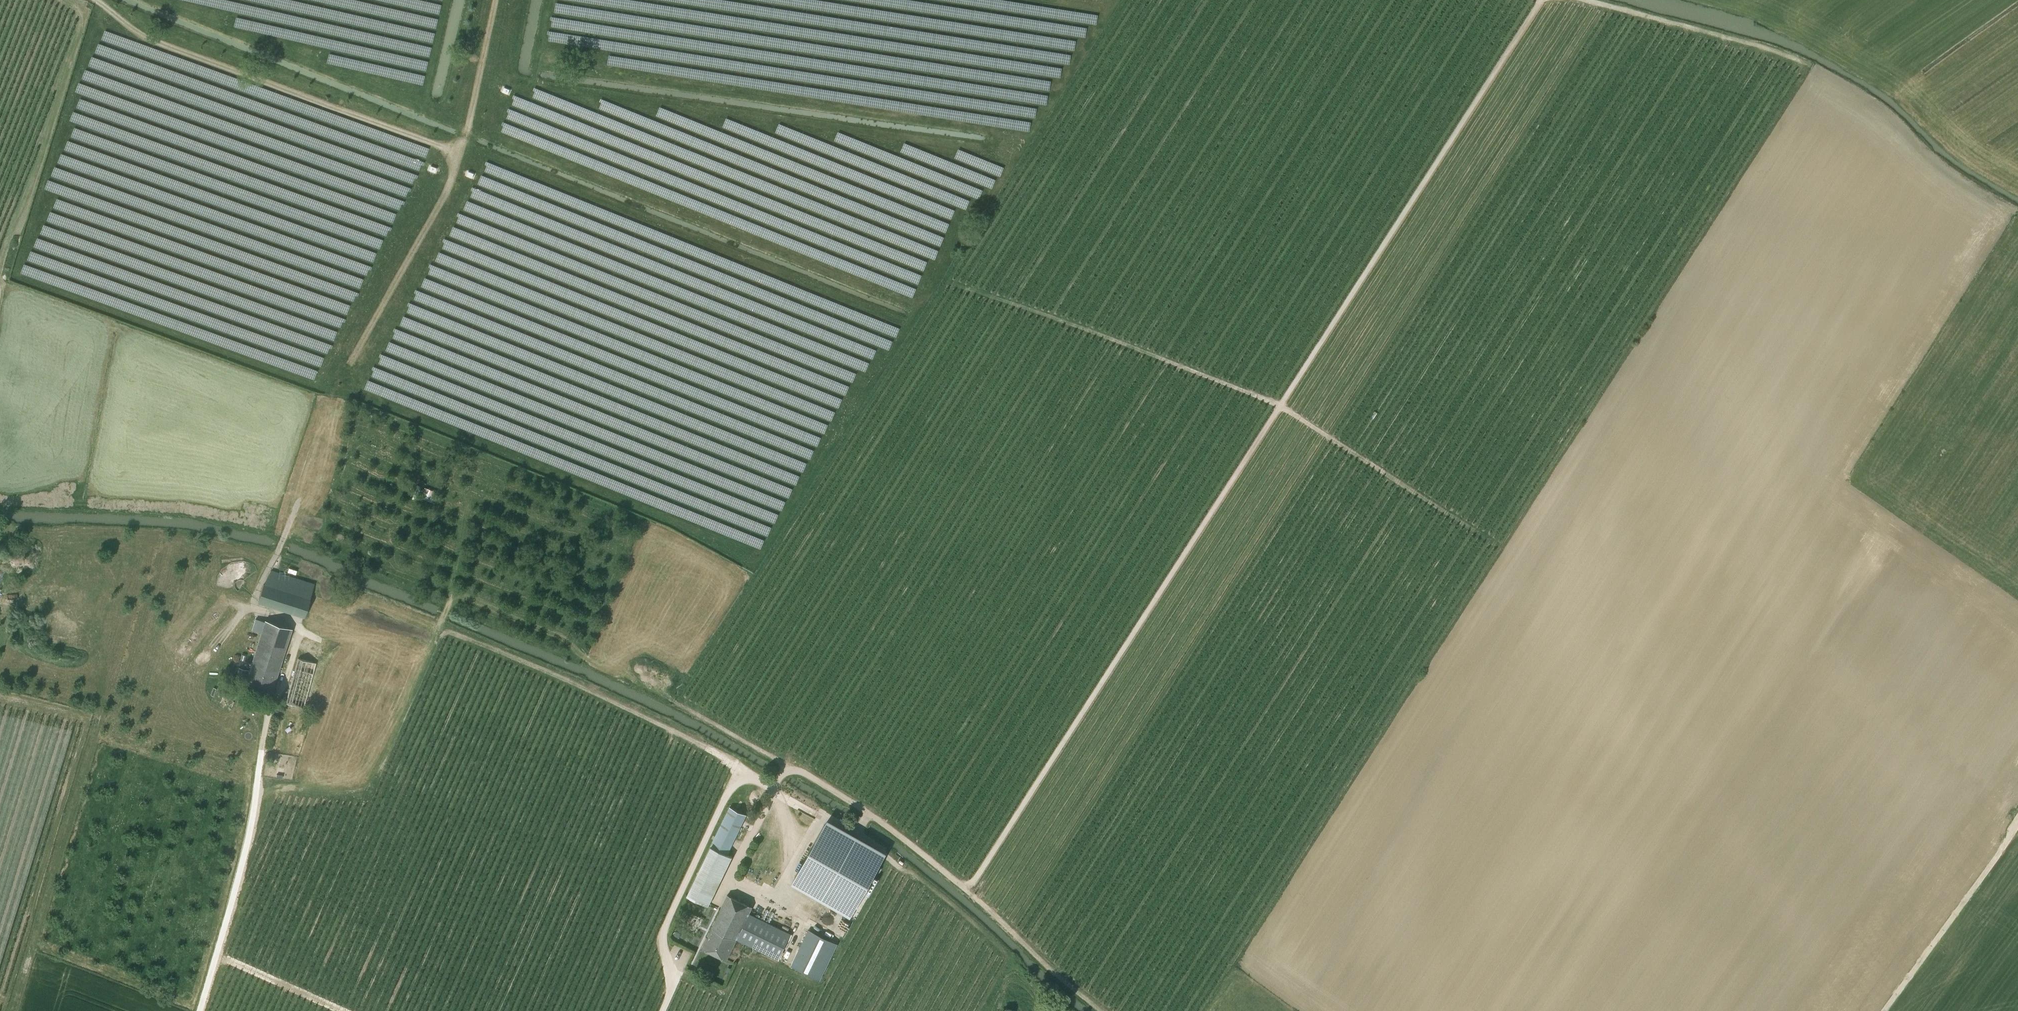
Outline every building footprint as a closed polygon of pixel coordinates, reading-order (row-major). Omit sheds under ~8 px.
[(504,86),(502,92),(509,95),(511,90),(504,86)] [(430,166),(428,171),(434,174),(437,168),(430,166)] [(421,497),(432,501),(435,491),(424,488),(421,497)] [(257,603),(304,617),(315,583),(272,570),(269,574),(268,578),(266,581),(264,584),(263,584),(257,603)] [(271,692),(291,630),(265,621),(264,622),(256,619),(252,630),(261,633),(249,671),(238,668),(236,675),(246,678),(245,683),(271,692)] [(298,659),(286,704),(304,709),(316,663),(298,659)] [(242,709),(245,704),(236,698),(233,703),(242,709)] [(730,807),(687,895),(708,906),(732,857),(727,854),(746,815),(730,807)] [(791,884),(850,916),(886,852),(827,819),(791,884)] [(813,845),(822,827),(813,823),(804,840),(813,845)] [(779,959),(791,934),(749,913),(753,906),(728,894),(702,947),(727,959),(737,939),(779,959)] [(792,966),(820,980),(838,944),(809,930),(792,966)]
